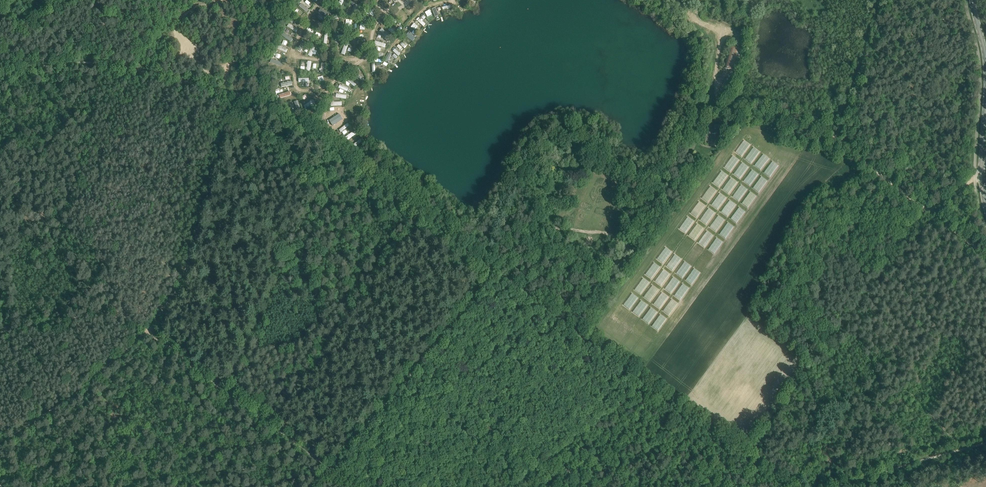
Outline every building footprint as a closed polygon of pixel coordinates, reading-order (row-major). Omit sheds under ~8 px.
[(318,12),(326,17),(329,13),(321,8),(318,12)] [(296,32),(299,29),(289,22),(287,26),(296,32)] [(387,38),(390,35),(382,28),(379,31),(387,38)] [(272,63),(279,65),(281,59),(274,56),(272,63)] [(313,99),(304,106),(306,109),(315,102),(313,99)] [(341,132),(350,126),(348,123),(339,130),(341,132)] [(721,126),(715,125),(713,130),(710,129),(709,135),(707,134),(706,134),(706,135),(705,140),(718,142),(719,135),(720,130),(721,126)] [(348,140),(357,133),(355,130),(346,137),(348,140)] [(563,153),(554,156),(556,162),(570,158),(569,156),(571,156),(570,153),(568,153),(566,147),(562,148),(563,153)]
